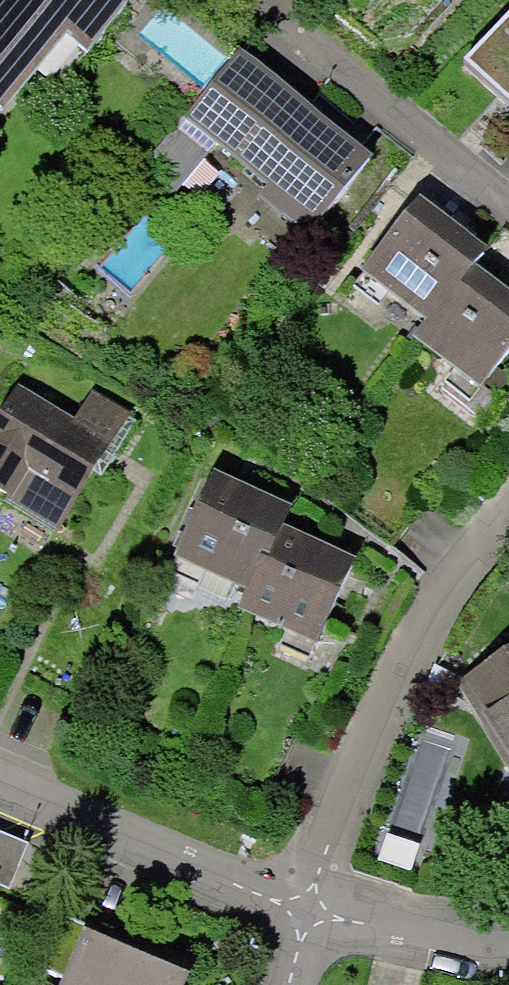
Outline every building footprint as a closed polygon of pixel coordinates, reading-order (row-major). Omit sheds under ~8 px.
[(133,0),(0,0),(0,103),(16,116),(80,39),(102,57),(143,8),(133,0)] [(472,66),(508,100),(508,25),(472,66)] [(321,239),(335,222),(385,159),(249,51),(199,114),(282,180),(269,197),(321,239)] [(496,252),(432,200),(374,272),(439,324),(484,268),(496,252)] [(502,394),(508,386),(508,287),(484,268),(439,324),(429,336),(502,394)] [(115,444),(133,414),(103,396),(85,425),(27,388),(0,430),(0,489),(61,528),(115,444)] [(293,518),(217,481),(181,554),(257,591),(287,530),(293,518)] [(250,606),(329,645),(367,569),(287,530),(257,591),(250,606)] [(461,689),(508,771),(508,661),(461,689)] [(95,926),(71,984),(196,984),(202,969),(95,926)]
